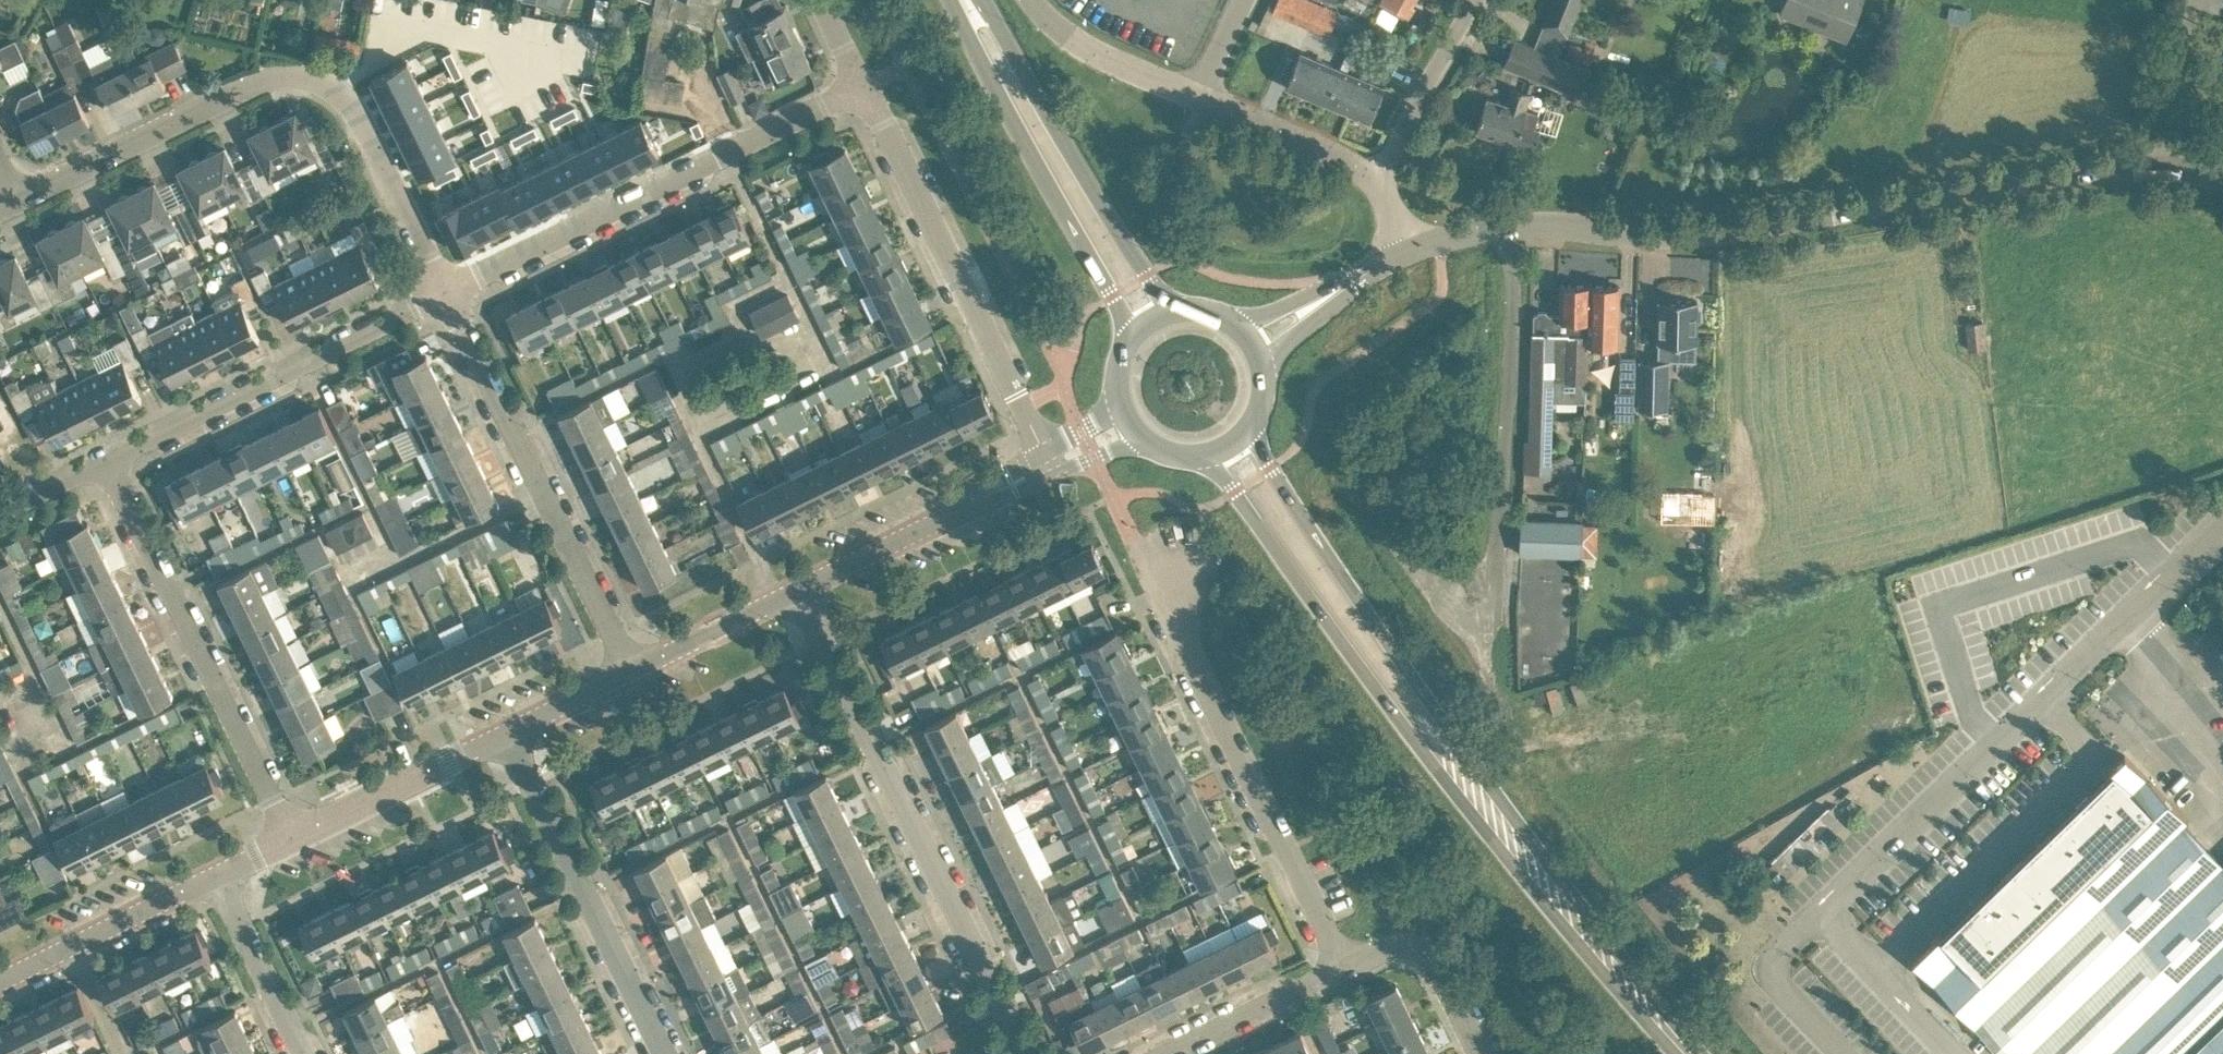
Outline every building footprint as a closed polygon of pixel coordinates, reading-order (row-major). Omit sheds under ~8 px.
[(259,2),(257,9),(261,10),(265,0),(252,0),(259,2)] [(537,3),(565,12),(569,0),(537,0),(537,1),(537,3)] [(594,19),(604,22),(609,0),(598,0),(594,19)] [(607,31),(627,34),(632,2),(620,0),(612,0),(607,31)] [(673,0),(655,0),(641,96),(682,102),(686,81),(666,77),(677,14),(670,12),(673,0)] [(721,0),(673,0),(670,12),(677,14),(699,22),(715,26),(719,4),(721,0)] [(740,29),(753,56),(764,51),(797,35),(786,12),(790,10),(786,3),(782,5),(780,0),(757,0),(744,6),(752,23),(740,29)] [(1330,33),(1339,13),(1309,0),(1277,0),(1273,10),(1330,33)] [(1384,3),(1406,15),(1414,0),(1385,0),(1384,3)] [(1547,14),(1571,24),(1581,0),(1553,0),(1547,14)] [(1785,0),(1784,0),(1779,12),(1847,40),(1863,0),(1786,0),(1785,0)] [(1393,27),(1399,15),(1384,8),(1378,19),(1393,27)] [(110,37),(121,31),(115,19),(112,20),(109,14),(106,15),(105,14),(101,16),(110,37)] [(138,97),(117,53),(91,64),(68,19),(56,25),(85,81),(96,76),(99,80),(114,111),(115,111),(114,109),(138,97)] [(73,88),(85,81),(56,25),(48,29),(50,34),(46,36),(69,79),(42,92),(49,105),(64,134),(88,122),(89,123),(91,123),(75,92),(73,88)] [(338,35),(334,55),(347,57),(351,38),(338,35)] [(797,35),(764,51),(753,56),(767,84),(811,63),(797,35)] [(1514,37),(1504,64),(1547,81),(1580,95),(1590,68),(1514,37)] [(25,58),(16,38),(0,46),(0,66),(4,68),(25,58)] [(187,66),(178,46),(175,41),(149,53),(150,56),(137,62),(128,46),(117,51),(118,52),(117,53),(138,97),(164,85),(165,86),(166,86),(162,78),(187,66)] [(1588,65),(1588,64),(1594,49),(1571,41),(1566,54),(1578,59),(1578,62),(1588,65)] [(1341,66),(1340,66),(1301,50),(1286,85),(1327,102),(1341,66)] [(452,51),(444,54),(449,66),(457,62),(452,51)] [(1353,55),(1349,53),(1346,52),(1340,66),(1341,66),(1327,102),(1371,120),(1385,84),(1348,69),(1353,55)] [(408,60),(372,78),(382,99),(418,81),(408,60)] [(457,62),(449,66),(455,78),(463,74),(457,62)] [(745,95),(735,75),(731,66),(718,72),(723,81),(732,101),(745,95)] [(584,79),(582,87),(595,90),(597,81),(593,81),(584,79)] [(418,81),(382,99),(391,118),(427,100),(418,81)] [(1506,103),(1487,96),(1476,130),(1517,143),(1517,141),(1535,147),(1540,129),(1533,127),(1538,113),(1526,109),(1531,92),(1511,86),(1506,103)] [(49,105),(42,92),(40,87),(22,96),(18,107),(40,152),(55,145),(52,140),(64,134),(49,105)] [(470,88),(462,92),(468,103),(476,100),(470,88)] [(427,100),(391,118),(401,136),(437,119),(427,100)] [(476,100),(468,103),(474,115),(482,111),(476,100)] [(575,106),(563,112),(567,119),(579,114),(575,106)] [(323,169),(337,163),(321,131),(308,138),(296,112),(288,116),(285,115),(281,116),(279,118),(277,122),(274,123),(293,163),(315,152),(323,169)] [(563,112),(551,117),(555,125),(567,119),(563,112)] [(625,125),(620,127),(638,164),(659,154),(650,135),(654,133),(647,120),(643,122),(641,118),(625,125)] [(437,119),(401,136),(410,155),(446,137),(437,119)] [(699,120),(691,124),(697,136),(705,132),(699,120)] [(271,174),(293,163),(274,123),(270,125),(267,124),(264,125),(261,127),(260,130),(251,134),(264,160),(251,166),(264,193),(278,187),(271,174)] [(535,125),(523,131),(527,139),(539,133),(535,125)] [(489,126),(481,130),(487,142),(495,138),(489,126)] [(620,127),(600,137),(618,174),(638,164),(620,127)] [(523,131),(511,137),(515,145),(527,139),(523,131)] [(446,137),(410,155),(419,175),(456,157),(446,137)] [(600,137),(580,147),(598,184),(618,174),(600,137)] [(495,145),(483,151),(487,159),(499,153),(495,145)] [(264,193),(251,166),(238,172),(226,147),(217,151),(214,150),(211,151),(208,153),(207,156),(203,158),(223,198),(245,187),(251,200),(264,193)] [(580,147),(560,156),(579,194),(598,184),(580,147)] [(826,190),(858,174),(845,148),(829,156),(827,151),(831,149),(830,148),(800,163),(801,164),(811,159),(813,163),(813,164),(826,190)] [(483,151),(472,157),(475,165),(487,159),(483,151)] [(560,156),(540,166),(559,204),(579,194),(560,156)] [(201,209),(223,198),(203,158),(200,160),(196,159),(193,160),(190,162),(189,165),(181,169),(193,194),(181,201),(198,237),(212,230),(207,222),(201,209)] [(455,165),(443,171),(447,179),(459,173),(455,165)] [(540,166),(520,175),(539,213),(559,204),(540,166)] [(443,171),(432,176),(436,184),(447,179),(443,171)] [(838,215),(870,199),(869,197),(872,196),(866,184),(863,185),(858,174),(826,190),(838,215)] [(520,175),(500,185),(519,223),(539,213),(520,175)] [(198,237),(181,201),(168,207),(155,182),(147,186),(144,185),(140,186),(138,188),(137,191),(133,193),(152,233),(174,222),(181,235),(185,243),(198,237)] [(499,183),(479,193),(497,229),(516,220),(518,224),(519,223),(500,185),(499,183)] [(765,188),(766,188),(766,187),(756,192),(756,193),(764,208),(773,204),(765,188)] [(158,247),(152,233),(133,193),(129,194),(126,194),(123,194),(120,197),(119,200),(110,204),(123,229),(110,235),(128,271),(135,267),(138,257),(158,247)] [(479,193),(459,203),(477,239),(497,229),(479,193)] [(850,239),(882,223),(870,199),(838,215),(850,239)] [(724,248),(750,235),(734,203),(731,204),(730,202),(719,208),(720,211),(708,216),(724,248)] [(459,203),(438,213),(456,249),(477,239),(459,203)] [(302,211),(308,223),(320,217),(314,205),(302,211)] [(263,215),(269,228),(279,223),(273,210),(263,215)] [(128,271),(110,235),(97,242),(85,216),(77,220),(73,220),(70,220),(67,223),(66,225),(62,227),(82,267),(104,256),(114,277),(128,271)] [(699,260),(724,248),(708,216),(684,228),(699,260)] [(338,253),(357,293),(379,282),(365,253),(378,246),(364,219),(351,225),(359,242),(338,253)] [(290,239),(302,234),(296,221),(284,227),(290,239)] [(781,243),(790,238),(782,223),(773,227),(781,243)] [(862,264),(894,248),(882,223),(850,239),(862,264)] [(69,273),(82,267),(62,227),(59,229),(56,228),(52,229),(50,231),(48,234),(40,238),(53,264),(40,270),(56,301),(78,290),(69,273)] [(675,272),(699,260),(684,228),(659,240),(675,272)] [(255,258),(283,245),(277,232),(249,245),(255,258)] [(792,266),(801,262),(790,238),(781,243),(792,266)] [(650,284),(675,272),(659,240),(635,253),(650,284)] [(874,288),(906,273),(905,271),(908,270),(902,258),(899,259),(894,248),(862,264),(874,288)] [(345,299),(357,293),(338,253),(316,263),(337,305),(346,301),(345,299)] [(626,296),(650,284),(635,253),(610,265),(626,296)] [(29,280),(16,255),(9,259),(6,258),(2,259),(0,261),(0,306),(8,303),(10,308),(36,295),(42,308),(56,301),(40,270),(42,274),(29,280)] [(746,290),(761,282),(772,277),(763,258),(751,264),(756,273),(741,281),(746,290)] [(814,288),(802,262),(801,262),(792,266),(797,276),(805,292),(814,288)] [(328,310),(337,305),(316,263),(295,274),(315,314),(327,308),(328,310)] [(610,265),(609,265),(607,263),(595,268),(597,271),(586,277),(601,308),(626,296),(610,265)] [(174,274),(180,286),(192,280),(186,268),(174,274)] [(315,314),(295,274),(273,284),(265,268),(252,274),(265,302),(278,295),(293,324),(315,314)] [(886,313),(918,297),(906,273),(874,288),(886,313)] [(168,292),(180,286),(174,274),(162,280),(168,292)] [(258,303),(249,283),(245,275),(232,282),(240,298),(218,309),(238,349),(260,338),(246,309),(258,303)] [(576,320),(601,308),(586,277),(561,289),(576,320)] [(817,316),(840,305),(847,301),(835,277),(814,288),(805,292),(812,307),(813,306),(817,316)] [(722,302),(746,290),(741,281),(717,293),(722,302)] [(1525,443),(1525,462),(1551,463),(1553,400),(1554,380),(1586,381),(1588,380),(1588,349),(1585,349),(1586,334),(1584,334),(1584,318),(1588,318),(1590,283),(1561,283),(1560,314),(1550,313),(1546,309),(1540,309),(1536,313),(1534,313),(1532,379),(1532,398),(1530,443),(1525,443)] [(1590,283),(1588,318),(1590,318),(1589,345),(1618,346),(1618,338),(1618,318),(1619,306),(1619,284),(1590,283)] [(552,333),(576,320),(561,289),(536,301),(552,333)] [(717,293),(716,291),(705,297),(714,317),(700,324),(705,333),(730,320),(721,302),(722,302),(717,293)] [(763,334),(800,316),(788,293),(752,311),(763,334)] [(918,297),(886,313),(898,339),(931,323),(918,297)] [(1660,298),(1658,352),(1696,353),(1697,322),(1701,319),(1701,307),(1697,305),(1697,299),(1660,298)] [(519,349),(552,333),(536,301),(510,314),(518,330),(511,333),(509,329),(507,330),(522,360),(524,360),(519,349)] [(134,329),(145,324),(134,302),(123,308),(134,329)] [(838,336),(831,321),(845,314),(840,305),(817,316),(822,326),(829,341),(838,336)] [(226,355),(238,349),(218,309),(197,320),(218,362),(227,357),(226,355)] [(700,324),(686,331),(680,319),(670,324),(680,345),(705,333),(700,324)] [(1983,319),(1965,321),(1968,348),(1973,347),(1973,353),(1985,352),(1984,346),(1986,346),(1983,319)] [(195,370),(175,330),(171,320),(149,331),(146,324),(132,331),(136,338),(146,358),(159,352),(173,381),(195,370)] [(208,366),(218,362),(197,320),(175,330),(195,370),(207,364),(208,366)] [(655,357),(680,345),(670,324),(660,329),(666,341),(651,348),(655,357)] [(951,366),(938,340),(934,330),(908,343),(913,352),(929,344),(941,371),(951,366)] [(59,338),(64,350),(76,344),(70,332),(59,338)] [(141,363),(131,343),(127,335),(114,342),(122,359),(100,369),(120,409),(142,398),(128,369),(141,363)] [(851,361),(846,352),(838,336),(829,341),(837,356),(841,366),(851,361)] [(35,343),(41,355),(52,349),(46,337),(35,343)] [(888,364),(913,352),(908,343),(884,355),(888,364)] [(407,345),(368,364),(369,366),(371,365),(378,380),(385,376),(396,400),(395,400),(395,402),(407,396),(439,380),(426,354),(414,360),(407,345)] [(631,369),(655,357),(651,348),(626,360),(631,369)] [(865,376),(888,364),(884,355),(861,367),(865,376)] [(1620,357),(1620,389),(1634,390),(1636,390),(1636,357),(1620,357)] [(1640,358),(1639,408),(1668,409),(1669,359),(1658,359),(1640,358)] [(606,381),(631,369),(626,360),(602,372),(606,381)] [(660,394),(669,389),(657,365),(648,370),(660,394)] [(965,365),(953,371),(957,378),(969,372),(965,365)] [(872,390),(865,376),(861,367),(835,379),(846,403),(872,390)] [(79,380),(100,422),(109,417),(108,415),(120,409),(100,369),(89,375),(85,368),(76,373),(79,380)] [(581,393),(606,381),(602,372),(586,380),(577,385),(581,393)] [(581,393),(577,385),(573,378),(549,390),(556,405),(581,393)] [(55,441),(78,430),(58,390),(52,379),(43,380),(38,381),(34,382),(29,384),(15,391),(28,418),(41,412),(55,441)] [(837,407),(846,403),(835,379),(810,391),(815,400),(830,393),(837,407)] [(91,426),(100,422),(79,380),(58,390),(78,430),(90,424),(91,426)] [(419,420),(451,405),(439,380),(407,396),(419,420)] [(966,395),(978,419),(994,411),(982,387),(966,395)] [(673,421),(677,419),(682,416),(669,389),(660,394),(673,421)] [(801,407),(815,400),(810,391),(786,403),(798,429),(809,423),(801,407)] [(978,419),(966,395),(964,391),(938,403),(954,436),(980,423),(978,419)] [(340,429),(355,422),(363,418),(352,393),(328,404),(340,429)] [(573,439),(604,423),(592,398),(560,413),(573,439)] [(786,435),(798,429),(786,403),(761,416),(765,424),(777,419),(786,435)] [(929,448),(954,436),(938,403),(914,415),(929,448)] [(432,445),(463,429),(451,405),(419,420),(432,445)] [(294,420),(310,452),(335,439),(319,408),(294,420)] [(905,460),(929,448),(914,415),(889,428),(905,460)] [(694,440),(689,431),(682,416),(677,419),(673,421),(680,435),(669,441),(674,451),(685,445),(694,440)] [(750,432),(765,424),(761,416),(736,428),(741,437),(750,432)] [(285,464),(310,452),(294,420),(269,432),(285,464)] [(364,440),(355,422),(340,429),(352,453),(378,441),(375,435),(364,440)] [(585,463),(616,448),(604,423),(573,439),(585,463)] [(745,446),(741,437),(736,428),(711,440),(720,458),(745,446)] [(905,460),(889,428),(864,440),(880,472),(882,471),(883,474),(895,468),(894,465),(905,460)] [(444,470),(475,454),(463,429),(432,445),(444,470)] [(260,476),(285,464),(269,432),(245,444),(260,476)] [(706,465),(699,450),(694,440),(685,445),(690,454),(697,470),(706,465)] [(856,484),(880,472),(864,440),(840,452),(856,484)] [(364,477),(370,475),(373,473),(367,459),(377,454),(372,444),(378,441),(352,453),(364,477)] [(260,476),(245,444),(243,445),(242,442),(230,448),(231,451),(220,456),(236,488),(260,476)] [(597,488),(628,472),(616,448),(585,463),(597,488)] [(831,496),(856,484),(840,452),(815,464),(831,496)] [(456,494),(487,479),(475,454),(444,470),(456,494)] [(211,500),(236,488),(220,456),(196,468),(211,500)] [(820,502),(831,496),(815,464),(791,476),(806,508),(808,507),(809,510),(821,504),(820,502)] [(718,489),(714,480),(706,465),(697,470),(688,474),(700,498),(709,494),(718,489)] [(178,517),(211,500),(196,468),(169,481),(177,497),(170,500),(168,497),(167,497),(182,528),(183,527),(178,517)] [(609,512),(641,497),(628,472),(597,488),(609,512)] [(373,473),(370,475),(364,477),(376,503),(390,496),(385,487),(381,489),(373,473)] [(782,520),(806,508),(791,476),(766,488),(782,520)] [(468,520),(500,504),(487,479),(456,494),(468,520)] [(756,533),(782,520),(766,488),(740,501),(756,533)] [(730,514),(723,499),(718,489),(709,494),(720,519),(730,514)] [(388,527),(392,525),(409,517),(396,493),(390,496),(376,503),(388,527)] [(341,512),(355,505),(350,495),(335,502),(341,512)] [(621,537),(653,521),(641,497),(609,512),(621,537)] [(325,520),(341,512),(335,502),(319,510),(325,520)] [(78,507),(42,525),(42,526),(43,525),(50,541),(56,537),(66,557),(69,563),(101,547),(88,522),(85,523),(78,509),(79,508),(78,507)] [(289,537),(284,528),(275,509),(267,512),(277,532),(260,540),(265,549),(289,537)] [(352,516),(362,538),(374,532),(364,510),(352,516)] [(727,546),(743,539),(730,514),(720,519),(715,521),(727,546)] [(350,544),(362,538),(352,516),(340,522),(350,544)] [(400,552),(410,548),(419,543),(406,520),(409,517),(392,525),(388,527),(400,552)] [(518,544),(519,545),(520,544),(507,517),(505,518),(506,518),(481,530),(486,540),(494,556),(518,544)] [(1583,520),(1544,519),(1522,518),(1521,552),(1582,555),(1583,520)] [(289,537),(306,529),(300,520),(284,528),(289,537)] [(1597,555),(1599,521),(1583,520),(1582,555),(1597,555)] [(633,562),(665,546),(653,521),(621,537),(633,562)] [(338,550),(350,544),(340,522),(328,528),(338,550)] [(265,549),(260,540),(258,534),(246,540),(239,524),(226,531),(233,544),(241,561),(265,549)] [(225,530),(210,537),(218,551),(208,556),(208,555),(207,556),(216,574),(217,573),(241,561),(233,544),(226,531),(225,530)] [(462,551),(486,540),(481,530),(458,542),(462,551)] [(309,569),(331,558),(319,532),(311,536),(297,543),(309,569)] [(1076,548),(1088,572),(1104,565),(1092,540),(1076,548)] [(470,568),(462,551),(458,542),(432,555),(444,577),(446,580),(470,568)] [(1088,572),(1076,548),(1074,544),(1072,545),(1072,546),(1050,557),(1065,588),(1090,576),(1088,572)] [(646,587),(677,571),(665,546),(633,562),(646,587)] [(81,587),(113,572),(101,547),(69,563),(81,587)] [(429,584),(444,577),(432,555),(409,566),(414,576),(421,572),(429,584)] [(1041,600),(1065,588),(1050,557),(1026,569),(1041,600)] [(321,593),(327,590),(344,582),(331,558),(309,569),(321,593)] [(232,607),(264,591),(279,583),(266,559),(251,566),(220,581),(232,607)] [(16,589),(23,585),(11,561),(0,566),(0,584),(5,594),(16,589)] [(388,588),(414,576),(409,566),(384,579),(388,588)] [(1018,611),(1041,600),(1026,569),(1002,580),(1018,611)] [(93,612),(125,596),(113,572),(81,587),(93,612)] [(1018,611),(1002,580),(1001,581),(1000,578),(987,584),(989,587),(979,592),(994,623),(1018,611)] [(394,599),(388,588),(384,579),(358,592),(369,613),(381,608),(380,606),(394,599)] [(1093,586),(1097,593),(1109,587),(1105,580),(1093,586)] [(339,615),(356,607),(344,582),(327,590),(339,615)] [(536,582),(512,593),(520,609),(536,641),(562,628),(554,612),(559,610),(561,614),(562,613),(547,583),(546,584),(551,594),(544,598),(536,582)] [(17,618),(27,613),(16,589),(5,594),(17,618)] [(244,631),(276,616),(264,591),(232,607),(244,631)] [(970,635),(994,623),(979,592),(955,604),(970,635)] [(90,644),(137,621),(125,596),(93,612),(79,619),(90,644)] [(1075,609),(1082,624),(1088,635),(1112,623),(1099,598),(1075,609)] [(947,646),(970,635),(955,604),(932,615),(947,646)] [(343,645),(359,638),(369,633),(356,607),(339,615),(331,620),(343,645)] [(511,653),(536,641),(520,609),(496,621),(511,653)] [(29,642),(39,637),(27,613),(17,618),(29,642)] [(496,621),(495,622),(491,613),(468,624),(472,633),(471,633),(487,665),(511,653),(496,621)] [(923,658),(947,646),(932,615),(908,627),(923,658)] [(256,656),(288,640),(276,616),(244,631),(256,656)] [(103,668),(149,645),(137,621),(90,644),(103,668)] [(1069,644),(1088,635),(1082,624),(1064,633),(1069,644)] [(891,673),(923,658),(908,627),(885,638),(885,637),(883,639),(890,654),(883,657),(881,653),(880,654),(895,685),(896,684),(891,673)] [(1097,671),(1128,656),(1128,654),(1131,653),(1125,641),(1122,642),(1117,633),(1118,633),(1117,630),(1084,646),(1097,671)] [(372,660),(380,656),(369,633),(359,638),(367,655),(369,655),(372,660)] [(462,677),(487,665),(471,633),(447,646),(462,677)] [(47,653),(40,640),(39,637),(29,642),(41,667),(60,657),(56,649),(47,653)] [(1035,647),(1041,659),(1060,650),(1055,638),(1035,647)] [(268,680),(300,665),(288,640),(256,656),(268,680)] [(149,645),(103,668),(109,680),(123,672),(129,685),(161,670),(149,645)] [(25,667),(14,646),(9,648),(10,652),(0,657),(0,679),(25,667)] [(438,689),(462,677),(447,646),(422,658),(438,689)] [(1021,668),(1041,659),(1035,647),(1016,656),(1021,668)] [(384,685),(392,681),(380,656),(372,660),(384,685)] [(1109,695),(1140,679),(1128,656),(1097,671),(1109,695)] [(53,692),(72,682),(60,657),(41,667),(53,692)] [(412,702),(438,689),(422,658),(397,670),(412,702)] [(994,682),(1013,673),(1007,660),(988,670),(994,682)] [(280,705),(312,689),(300,665),(268,680),(280,705)] [(142,711),(173,695),(161,670),(129,685),(142,711)] [(974,692),(994,682),(988,670),(968,680),(974,692)] [(1038,701),(1049,695),(1039,675),(1028,681),(1038,701)] [(1549,732),(1571,730),(1583,729),(1582,720),(1627,716),(1623,677),(1577,682),(1578,691),(1545,695),(1549,732)] [(1120,718),(1152,703),(1140,679),(1109,695),(1120,718)] [(381,718),(405,706),(392,681),(384,685),(377,689),(388,713),(380,717),(381,718)] [(81,699),(79,696),(72,682),(53,692),(66,718),(76,713),(72,704),(81,699)] [(947,705),(966,696),(960,683),(941,693),(947,705)] [(1018,711),(1029,705),(1019,685),(1008,691),(1018,711)] [(812,725),(813,724),(798,694),(797,695),(799,699),(792,702),(785,687),(782,688),(782,689),(760,700),(775,731),(807,715),(812,725)] [(947,705),(941,693),(940,693),(937,687),(913,698),(912,697),(922,718),(947,705)] [(292,730),(324,714),(312,689),(280,705),(292,730)] [(1038,701),(1047,719),(1058,713),(1049,695),(1038,701)] [(775,731),(760,700),(759,700),(757,697),(745,703),(746,706),(736,711),(751,742),(775,731)] [(184,718),(185,719),(186,719),(177,702),(177,703),(152,716),(157,725),(159,731),(184,718)] [(1132,742),(1164,727),(1152,703),(1120,718),(1132,742)] [(1018,711),(1027,730),(1039,724),(1029,705),(1018,711)] [(66,718),(78,743),(97,733),(85,708),(76,713),(66,718)] [(938,749),(969,734),(957,709),(926,725),(938,749)] [(728,754),(751,742),(736,711),(712,723),(728,754)] [(324,714),(292,730),(305,755),(337,739),(324,714)] [(132,737),(157,725),(152,716),(127,728),(132,737)] [(704,766),(728,754),(712,723),(689,734),(704,766)] [(1061,748),(1073,742),(1063,723),(1051,729),(1061,748)] [(1144,766),(1175,750),(1164,727),(1132,742),(1144,766)] [(107,749),(132,737),(127,728),(103,740),(107,749)] [(704,766),(689,734),(687,735),(686,732),(674,738),(675,741),(665,746),(680,777),(704,766)] [(1041,759),(1053,753),(1043,733),(1032,738),(1041,759)] [(949,773),(981,757),(969,734),(938,749),(949,773)] [(84,761),(107,749),(103,740),(79,751),(84,761)] [(1061,748),(1071,768),(1082,762),(1073,742),(1061,748)] [(657,789),(680,777),(665,746),(641,757),(657,789)] [(996,751),(1003,772),(1015,768),(1007,747),(996,751)] [(17,774),(4,749),(0,751),(0,764),(1,765),(7,778),(17,774)] [(182,776),(197,808),(224,795),(216,779),(220,777),(222,781),(223,780),(209,750),(207,750),(212,761),(182,776)] [(1155,789),(1187,774),(1175,750),(1144,766),(1155,789)] [(92,778),(84,761),(79,751),(54,764),(58,773),(72,766),(80,784),(92,778)] [(961,797),(992,781),(1005,775),(993,752),(981,757),(949,773),(961,797)] [(1041,759),(1052,781),(1064,775),(1053,753),(1041,759)] [(1912,959),(1975,1025),(1983,1018),(2018,1053),(2222,1053),(2222,861),(2222,862),(2184,823),(2188,819),(2125,754),(2110,768),(2112,770),(2077,803),(1962,915),(1942,933),(1940,932),(1917,955),(1912,959)] [(641,757),(640,758),(639,755),(626,761),(627,764),(618,769),(633,800),(657,789),(641,757)] [(798,779),(819,768),(813,755),(812,756),(812,757),(792,766),(798,779)] [(33,785),(58,773),(54,764),(28,776),(33,785)] [(779,788),(798,779),(792,766),(773,776),(779,788)] [(601,816),(633,800),(618,769),(595,780),(592,781),(600,796),(593,800),(591,796),(590,796),(605,827),(606,826),(601,816)] [(1084,795),(1096,789),(1086,770),(1074,776),(1084,795)] [(19,803),(29,798),(17,774),(7,778),(19,803)] [(807,814),(839,798),(827,774),(795,789),(807,814)] [(1167,813),(1199,797),(1187,774),(1155,789),(1167,813)] [(173,820),(197,808),(182,776),(157,788),(173,820)] [(745,789),(751,801),(771,792),(765,780),(745,789)] [(1063,806),(1076,800),(1066,780),(1054,785),(1063,806)] [(973,820),(1004,805),(992,781),(961,797),(973,820)] [(1778,866),(1856,828),(1835,787),(1758,825),(1778,866)] [(162,825),(173,820),(157,788),(132,800),(148,832),(150,831),(151,834),(163,828),(162,825)] [(732,811),(751,801),(745,789),(726,799),(732,811)] [(1084,795),(1093,814),(1105,808),(1096,789),(1084,795)] [(1179,836),(1210,821),(1210,820),(1212,819),(1207,806),(1204,808),(1199,797),(1167,813),(1179,836)] [(31,827),(41,823),(29,798),(19,803),(31,827)] [(819,837),(850,822),(839,798),(807,814),(819,837)] [(123,844),(148,832),(132,800),(108,812),(123,844)] [(1063,806),(1072,824),(1084,818),(1076,800),(1063,806)] [(698,813),(704,825),(723,815),(716,804),(698,813)] [(984,844),(1016,828),(1004,805),(973,820),(984,844)] [(83,824),(79,815),(76,810),(51,822),(74,869),(99,856),(83,824)] [(108,812),(83,824),(99,856),(100,856),(102,859),(114,852),(112,850),(123,844),(108,812)] [(685,834),(704,825),(698,813),(678,822),(685,834)] [(1107,841),(1118,836),(1109,817),(1098,823),(1107,841)] [(747,844),(759,838),(749,818),(737,824),(747,844)] [(1191,860),(1222,845),(1210,821),(1179,836),(1191,860)] [(817,868),(830,861),(862,845),(850,822),(819,837),(806,844),(817,868)] [(43,852),(53,847),(41,823),(31,827),(43,852)] [(651,836),(656,848),(676,838),(670,827),(651,836)] [(1088,853),(1100,848),(1090,827),(1068,837),(1077,855),(1087,851),(1088,853)] [(728,853),(739,847),(729,828),(718,834),(728,853)] [(996,867),(1027,852),(1016,828),(984,844),(996,867)] [(484,873),(516,857),(518,861),(519,860),(508,837),(506,837),(508,841),(501,845),(494,829),(491,830),(492,831),(469,842),(484,873)] [(1067,835),(1046,842),(1050,853),(1071,846),(1067,835)] [(633,859),(656,848),(651,836),(627,847),(625,848),(632,860),(633,859)] [(1107,841),(1117,862),(1128,856),(1118,836),(1107,841)] [(747,844),(756,862),(768,856),(759,838),(747,844)] [(460,885),(484,873),(469,842),(445,854),(460,885)] [(842,885),(874,869),(862,845),(830,861),(842,885)] [(1203,884),(1234,869),(1233,867),(1236,866),(1230,853),(1227,855),(1222,845),(1191,860),(1203,884)] [(46,881),(65,872),(53,847),(43,852),(34,856),(46,881)] [(739,847),(728,853),(737,872),(749,866),(739,847)] [(1100,848),(1088,853),(1097,871),(1109,866),(1100,848)] [(648,892),(679,877),(667,852),(636,868),(648,892)] [(1008,891),(1039,875),(1027,852),(996,867),(1008,891)] [(437,897),(460,885),(445,854),(421,865),(437,897)] [(437,897),(421,865),(420,866),(419,863),(407,869),(408,872),(398,877),(413,908),(437,897)] [(1131,890),(1142,884),(1133,864),(1121,870),(1131,890)] [(770,889),(782,883),(773,865),(761,871),(770,889)] [(853,908),(885,893),(874,869),(842,885),(853,908)] [(750,900),(762,894),(753,875),(741,881),(750,900)] [(1019,915),(1051,899),(1039,875),(1008,891),(1019,915)] [(1099,905),(1122,893),(1113,875),(1102,881),(1109,895),(1097,901),(1099,905)] [(390,920),(413,908),(398,877),(374,888),(390,920)] [(659,916),(690,900),(679,877),(648,892),(659,916)] [(1213,889),(1219,900),(1243,888),(1238,877),(1213,889)] [(770,889),(780,910),(782,914),(803,903),(791,880),(782,884),(782,883),(770,889)] [(532,909),(533,909),(521,886),(519,882),(494,894),(501,909),(507,921),(532,909)] [(1131,890),(1140,909),(1152,903),(1142,884),(1131,890)] [(390,920),(374,888),(373,889),(372,886),(359,892),(361,895),(351,900),(366,931),(390,920)] [(0,888),(0,927),(25,915),(16,896),(6,901),(0,888)] [(1199,910),(1219,900),(1213,889),(1194,898),(1199,910)] [(865,932),(897,916),(885,893),(853,908),(865,932)] [(1051,899),(1019,915),(1031,938),(1062,923),(1086,911),(1083,907),(1073,912),(1064,893),(1051,899)] [(1135,918),(1132,912),(1122,893),(1099,905),(1097,906),(1109,930),(1135,918)] [(671,939),(702,924),(717,917),(705,894),(690,900),(659,916),(671,939)] [(762,924),(774,918),(762,894),(750,900),(762,924)] [(467,897),(455,903),(461,915),(473,909),(467,897)] [(342,943),(366,931),(351,900),(327,912),(342,943)] [(1172,924),(1191,914),(1186,902),(1166,912),(1172,924)] [(488,930),(507,921),(501,909),(482,918),(488,930)] [(1252,968),(1278,955),(1270,941),(1277,937),(1279,941),(1280,940),(1265,910),(1264,910),(1269,921),(1262,924),(1237,936),(1252,968)] [(318,955),(342,943),(327,912),(304,923),(304,922),(302,923),(318,955)] [(794,938),(806,932),(796,912),(784,918),(794,938)] [(1156,931),(1172,924),(1166,912),(1150,920),(1156,931)] [(516,956),(548,941),(536,916),(504,932),(516,956)] [(862,963),(877,956),(909,940),(897,916),(865,932),(850,939),(862,963)] [(774,948),(786,942),(774,918),(762,924),(774,948)] [(460,943),(479,934),(474,922),(454,932),(460,943)] [(1043,963),(1074,947),(1062,923),(1031,938),(1043,963)] [(682,963),(713,948),(702,924),(671,939),(682,963)] [(1124,947),(1144,937),(1138,926),(1119,935),(1124,947)] [(187,971),(212,959),(204,942),(208,940),(203,929),(199,931),(197,927),(172,940),(187,971)] [(440,953),(460,943),(454,932),(434,942),(440,953)] [(794,938),(803,957),(815,951),(806,932),(794,938)] [(1105,956),(1124,947),(1119,935),(1099,945),(1105,956)] [(1228,979),(1252,968),(1237,936),(1213,948),(1228,979)] [(164,983),(187,971),(172,940),(148,951),(164,983)] [(888,979),(920,963),(909,940),(877,956),(888,979)] [(516,986),(528,980),(560,964),(548,941),(516,956),(505,962),(516,986)] [(694,987),(738,965),(726,942),(713,948),(682,963),(694,987)] [(786,972),(797,966),(786,942),(774,948),(786,972)] [(413,967),(431,958),(425,946),(407,955),(413,967)] [(1205,991),(1228,979),(1213,948),(1189,959),(1205,991)] [(1077,971),(1097,961),(1091,949),(1071,958),(1077,971)] [(140,995),(164,983),(148,951),(125,963),(140,995)] [(393,977),(413,967),(407,955),(387,965),(393,977)] [(1053,983),(1077,971),(1071,958),(1047,970),(1053,983)] [(872,959),(861,964),(872,985),(882,981),(872,959)] [(1181,1003),(1166,971),(1160,959),(1136,970),(1158,1014),(1181,1003)] [(1181,1003),(1205,991),(1189,959),(1166,971),(1181,1003)] [(456,985),(468,979),(478,974),(471,960),(461,965),(460,960),(447,966),(456,985)] [(817,985),(829,980),(819,960),(807,966),(817,985)] [(116,1007),(140,995),(125,963),(100,975),(116,1007)] [(900,1003),(932,987),(920,963),(888,979),(900,1003)] [(540,1003),(571,988),(560,964),(528,980),(540,1003)] [(706,1010),(749,989),(738,965),(694,987),(706,1010)] [(797,995),(809,989),(797,966),(786,972),(797,995)] [(365,990),(385,981),(379,968),(359,978),(365,990)] [(365,990),(359,978),(356,970),(331,982),(341,1002),(365,990)] [(437,995),(449,989),(439,970),(427,976),(437,995)] [(1134,1026),(1158,1014),(1136,970),(1112,981),(1115,987),(1134,1026)] [(318,973),(303,980),(310,994),(324,987),(318,973)] [(466,1005),(478,999),(468,979),(456,985),(466,1005)] [(817,985),(826,1004),(838,999),(829,980),(817,985)] [(1397,983),(1393,984),(1391,980),(1381,986),(1383,990),(1366,998),(1378,1022),(1409,1007),(1397,983)] [(53,998),(69,1030),(94,1017),(79,985),(53,998)] [(912,1027),(944,1011),(932,987),(900,1003),(912,1027)] [(1110,1037),(1134,1026),(1115,987),(1091,999),(1095,1006),(1110,1037)] [(551,1027),(583,1012),(571,988),(540,1003),(551,1027)] [(437,995),(446,1015),(458,1009),(449,989),(437,995)] [(717,1034),(761,1012),(749,989),(706,1010),(717,1034)] [(809,989),(797,995),(785,1001),(794,1021),(818,1008),(809,989)] [(227,1003),(228,1003),(222,990),(221,991),(222,991),(202,1001),(208,1013),(227,1003)] [(400,999),(383,1008),(376,994),(345,1010),(357,1034),(389,1019),(405,1010),(400,999)] [(1095,1006),(1091,999),(1090,997),(1083,1001),(1082,1000),(1056,1013),(1070,1042),(1080,1037),(1086,1049),(1110,1037),(1095,1006)] [(53,998),(30,1010),(45,1041),(69,1030),(53,998)] [(188,1023),(208,1013),(202,1001),(182,1011),(188,1023)] [(840,1032),(853,1026),(843,1007),(830,1013),(840,1032)] [(1390,1045),(1420,1030),(1409,1007),(1378,1022),(1390,1045)] [(479,1032),(491,1026),(482,1008),(470,1014),(479,1032)] [(216,1049),(248,1033),(236,1009),(195,1029),(200,1039),(209,1035),(216,1049)] [(22,1053),(45,1041),(30,1010),(6,1021),(22,1053)] [(563,1051),(595,1035),(583,1012),(551,1027),(563,1051)] [(760,1042),(772,1036),(761,1012),(717,1034),(727,1053),(736,1053),(760,1042)] [(155,1024),(160,1036),(180,1026),(174,1015),(155,1024)] [(820,1043),(833,1037),(823,1016),(811,1022),(818,1037),(805,1043),(807,1049),(820,1042),(820,1043)] [(460,1042),(472,1037),(462,1017),(451,1023),(460,1042)] [(1328,1050),(1339,1045),(1325,1018),(1315,1023),(1328,1050)] [(400,1042),(389,1019),(357,1034),(367,1053),(376,1053),(400,1042)] [(923,1031),(929,1043),(953,1031),(948,1019),(923,1031)] [(22,1053),(6,1021),(0,1024),(0,1053),(19,1053),(22,1053)] [(141,1046),(160,1036),(155,1024),(135,1034),(141,1046)] [(479,1032),(489,1053),(501,1047),(491,1026),(479,1032)] [(851,1053),(857,1053),(865,1050),(853,1026),(840,1032),(851,1053)] [(1301,1030),(1277,1041),(1283,1053),(1313,1053),(1301,1030)] [(1432,1053),(1420,1030),(1390,1045),(1394,1053),(1431,1053),(1432,1053)] [(909,1053),(929,1043),(923,1031),(904,1041),(909,1053)] [(248,1033),(216,1049),(219,1053),(258,1053),(248,1033)] [(595,1035),(563,1051),(556,1053),(604,1053),(595,1035)] [(472,1037),(460,1042),(461,1043),(448,1049),(450,1053),(480,1053),(472,1037)] [(820,1043),(826,1053),(841,1053),(833,1037),(820,1043)] [(1277,1041),(1254,1053),(1283,1053),(1277,1041)] [(400,1042),(376,1053),(406,1053),(400,1042)] [(760,1042),(736,1053),(766,1053),(760,1042)] [(178,1043),(166,1049),(169,1053),(183,1053),(178,1043)] [(895,1045),(877,1053),(900,1053),(895,1045)] [(1339,1045),(1328,1050),(1330,1053),(1343,1053),(1339,1045)]
